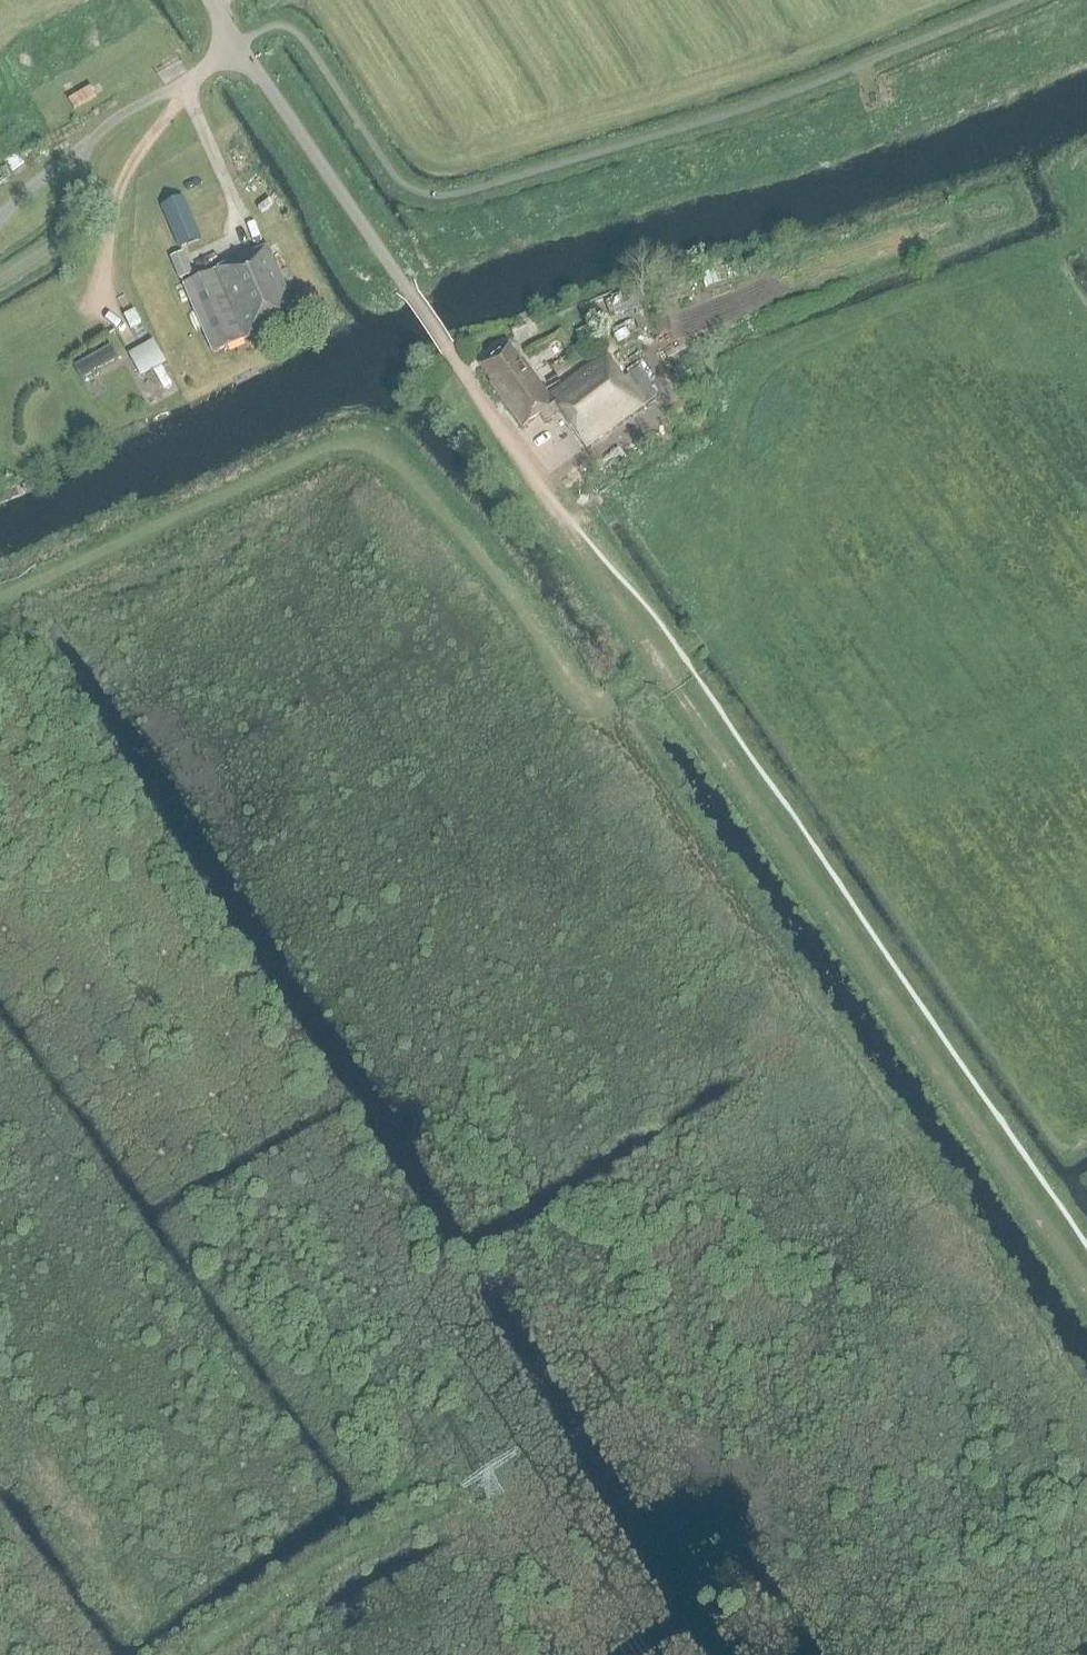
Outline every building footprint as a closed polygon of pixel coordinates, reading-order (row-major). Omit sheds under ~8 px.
[(75,107),(96,94),(91,84),(69,97),(75,107)] [(265,213),(280,202),(258,172),(243,183),(265,213)] [(183,197),(162,206),(180,247),(201,238),(183,197)] [(267,247),(183,284),(213,353),(295,318),(282,291),(285,290),(267,247)] [(180,278),(191,274),(181,253),(171,257),(180,278)] [(153,342),(129,356),(141,375),(165,361),(153,342)] [(520,361),(507,344),(480,363),(491,379),(488,380),(522,426),(539,415),(543,421),(558,411),(584,447),(641,406),(605,355),(549,394),(523,358),(520,361)] [(111,348),(75,369),(82,382),(119,360),(111,348)]
